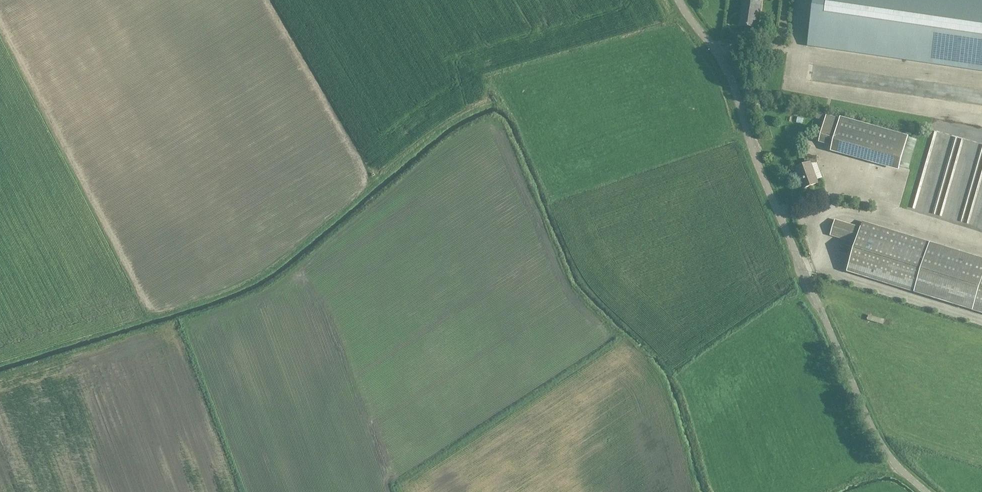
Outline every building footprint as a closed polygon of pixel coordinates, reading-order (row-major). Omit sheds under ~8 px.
[(744,1),(743,0),(739,25),(757,28),(761,3),(758,2),(758,0),(744,0),(744,1)] [(811,43),(810,45),(981,70),(981,0),(817,0),(811,43)] [(827,75),(828,62),(817,61),(816,73),(827,75)] [(824,115),(816,113),(811,129),(818,131),(824,115)] [(832,148),(871,159),(879,130),(840,119),(840,121),(826,117),(820,141),(833,145),(832,148)] [(871,159),(832,148),(831,152),(899,170),(900,166),(909,168),(917,140),(908,138),(879,130),(871,159)] [(804,156),(805,164),(795,168),(803,189),(818,183),(811,163),(817,163),(817,156),(804,156)] [(862,223),(861,229),(835,221),(830,236),(856,244),(850,265),(847,272),(981,314),(981,261),(862,223)] [(877,311),(876,316),(892,321),(893,315),(877,311)]
